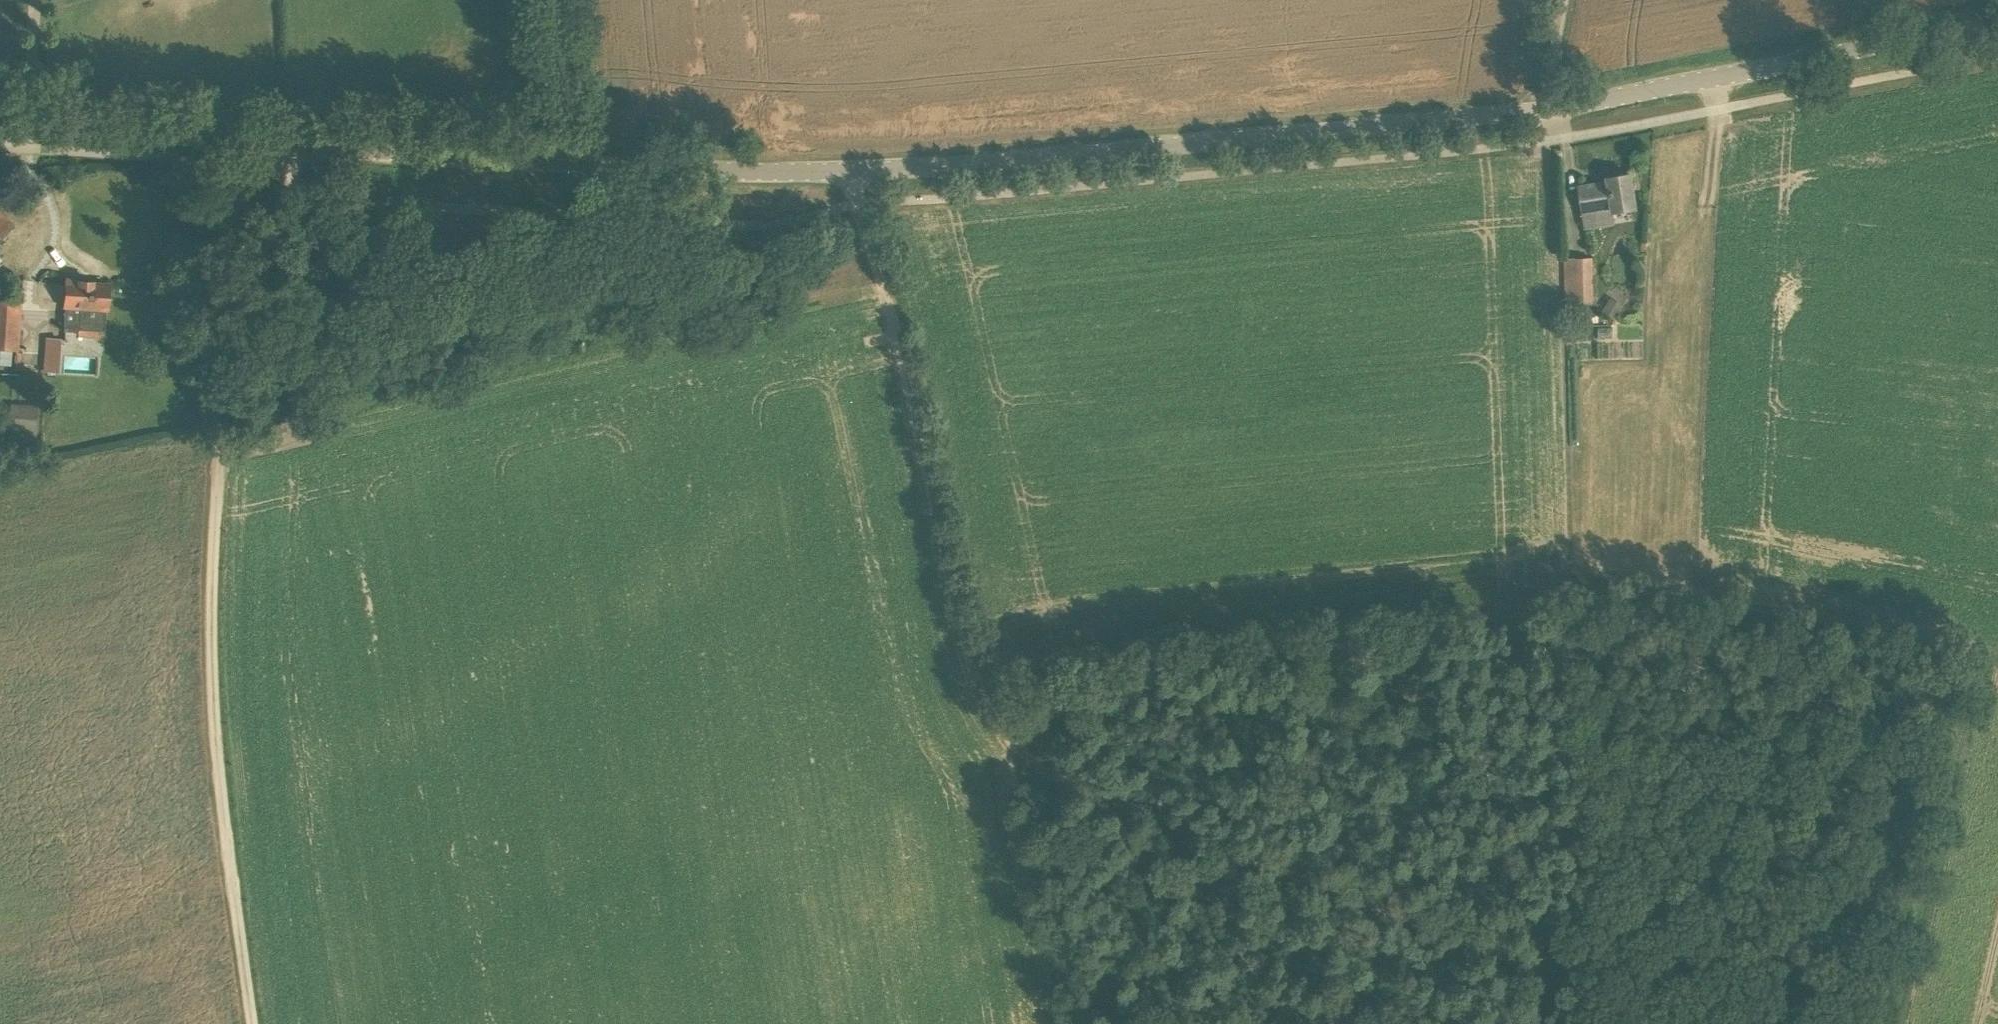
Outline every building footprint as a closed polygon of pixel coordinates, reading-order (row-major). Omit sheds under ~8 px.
[(1631,174),(1608,178),(1608,182),(1580,187),(1584,212),(1587,229),(1615,224),(1613,211),(1637,207),(1631,174)] [(4,239),(17,222),(0,210),(0,236),(4,239)] [(1591,257),(1566,258),(1567,303),(1592,302),(1591,257)] [(108,284),(93,283),(93,281),(68,280),(64,331),(79,331),(104,332),(107,308),(108,284)] [(1612,297),(1602,311),(1615,320),(1625,305),(1612,297)] [(0,301),(0,349),(17,350),(20,302),(0,301)] [(62,339),(45,337),(43,372),(60,373),(62,339)] [(12,406),(10,428),(34,429),(35,408),(12,406)]
